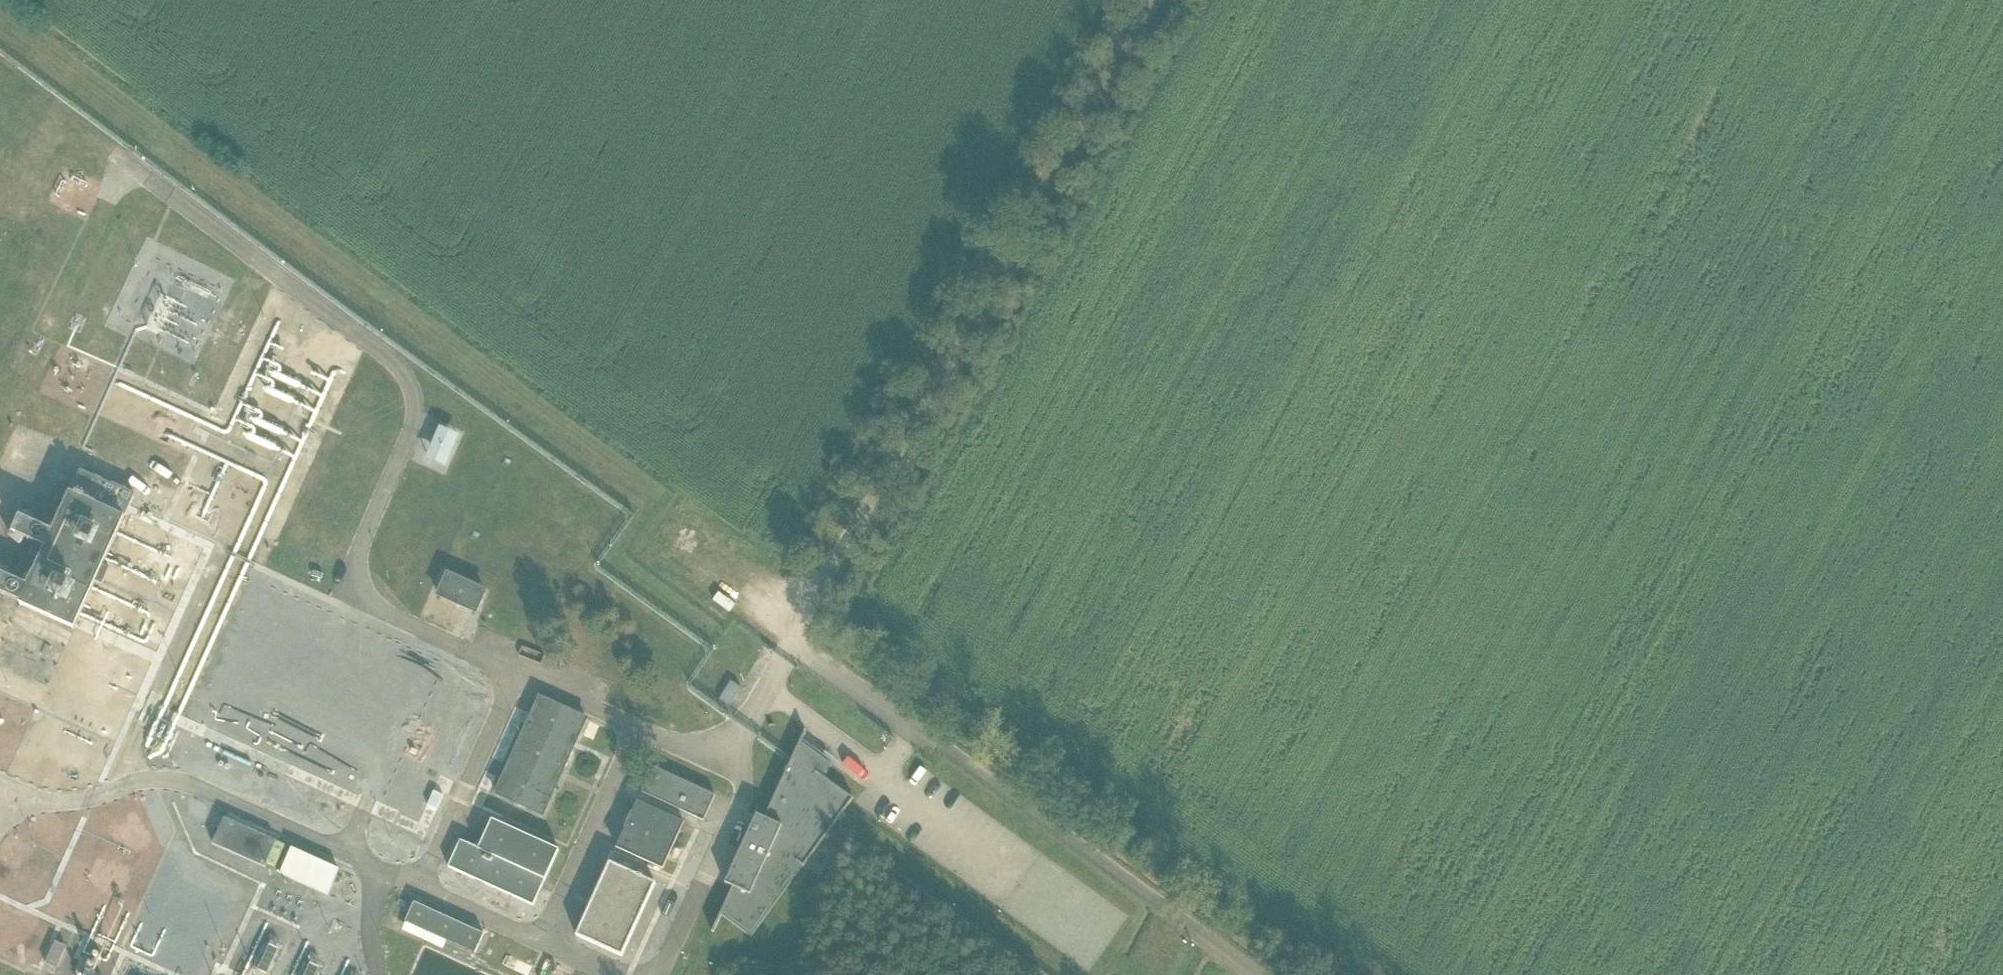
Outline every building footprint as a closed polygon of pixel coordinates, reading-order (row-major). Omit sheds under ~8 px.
[(278,366),(269,392),(298,403),(293,419),(312,426),(327,385),(278,366)] [(254,444),(298,450),(301,426),(258,420),(254,444)] [(426,458),(445,467),(460,435),(440,426),(426,458)] [(79,471),(61,512),(47,506),(38,525),(32,522),(32,514),(18,512),(17,522),(7,536),(18,545),(23,539),(44,549),(36,566),(23,560),(13,580),(6,577),(7,569),(0,567),(0,595),(19,603),(18,605),(74,630),(94,583),(102,586),(110,568),(103,565),(134,495),(79,471)] [(446,571),(435,596),(475,615),(486,590),(446,571)] [(718,700),(729,707),(740,687),(730,681),(718,700)] [(9,770),(36,706),(0,691),(0,766),(9,770)] [(543,817),(587,718),(538,696),(493,795),(543,817)] [(805,733),(804,732),(793,756),(764,821),(756,817),(725,883),(733,887),(711,932),(714,932),(721,916),(750,939),(801,867),(803,868),(837,822),(853,799),(824,779),(832,762),(801,741),(805,733)] [(642,792),(702,821),(714,796),(654,767),(642,792)] [(684,823),(637,802),(615,849),(662,869),(667,859),(676,861),(680,852),(672,848),(684,823)] [(211,845),(263,869),(276,842),(223,818),(211,845)] [(558,851),(491,820),(478,849),(460,841),(447,868),(533,906),(558,851)] [(290,848),(280,874),(327,896),(339,870),(290,848)] [(577,936),(621,955),(654,883),(610,863),(577,936)] [(413,903),(404,923),(406,923),(402,931),(442,949),(445,942),(474,955),(483,934),(413,903)] [(45,964),(55,969),(66,947),(55,942),(45,964)] [(340,962),(319,953),(309,974),(335,974),(340,962)]
